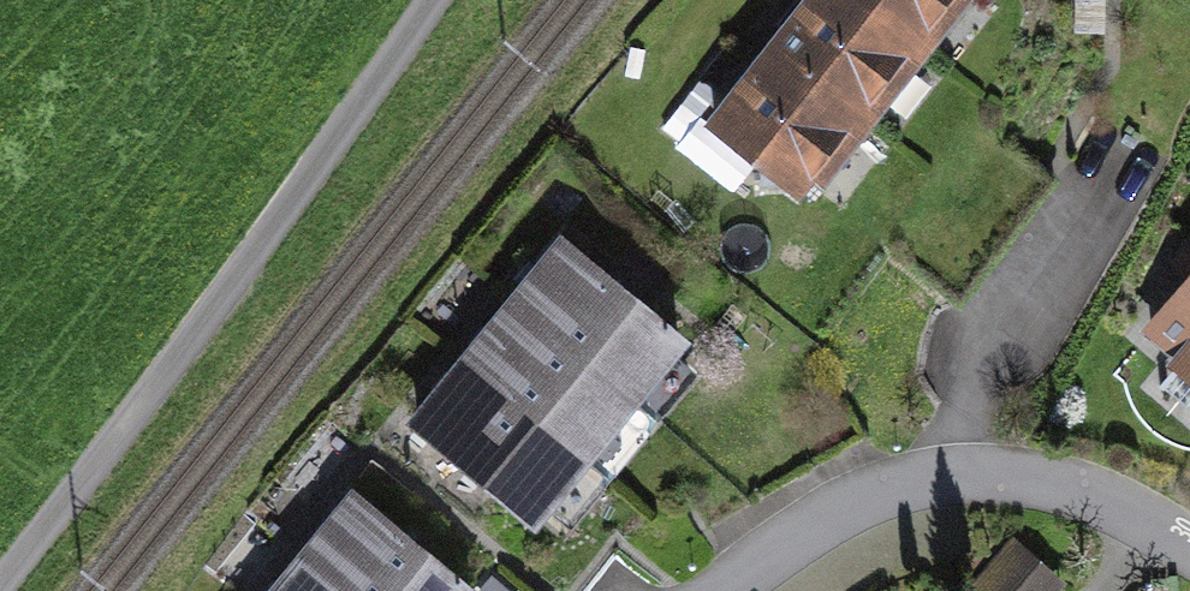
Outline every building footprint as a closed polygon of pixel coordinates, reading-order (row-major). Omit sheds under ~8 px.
[(773,39),(859,106),(916,33),(873,0),(804,0),(773,39)] [(916,33),(942,0),(873,0),(916,33)] [(773,39),(716,112),(802,178),(859,106),(773,39)] [(624,387),(671,328),(563,242),(516,300),(624,387)] [(1156,321),(1189,350),(1189,281),(1156,321)] [(577,445),(624,387),(516,300),(469,358),(577,445)] [(530,503),(577,445),(469,358),(422,416),(530,503)] [(468,590),(350,495),(303,553),(350,590),(467,590),(468,590)] [(965,590),(1055,590),(1064,580),(1014,536),(965,590)] [(303,553),(272,590),(350,590),(303,553)]
